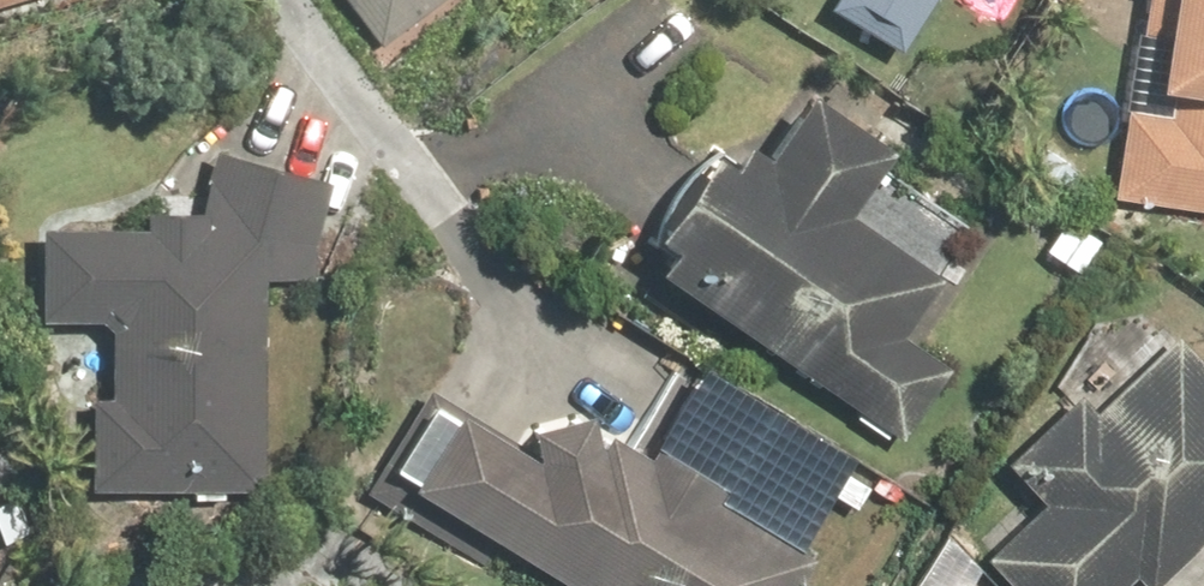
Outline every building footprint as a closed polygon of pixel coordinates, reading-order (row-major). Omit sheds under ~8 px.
[(369,46),(429,0),(332,0),(369,46)] [(818,9),(894,55),(927,0),(823,0),(818,9)] [(1135,97),(1143,98),(1141,113),(1115,109),(1102,200),(1203,214),(1203,0),(1148,0),(1135,97)] [(633,274),(893,442),(940,370),(894,340),(933,280),(834,216),(874,155),(784,97),(744,157),(722,142),(704,170),(683,156),(627,240),(647,253),(633,274)] [(133,232),(27,230),(25,326),(102,328),(100,399),(82,399),(80,493),(253,496),(254,282),(310,278),(309,245),(322,183),(259,170),(207,154),(189,216),(133,215),(133,232)] [(972,559),(998,585),(1117,585),(1125,579),(1131,585),(1150,585),(1203,534),(1203,378),(1161,335),(1082,411),(1065,394),(991,466),(1028,505),(972,559)] [(805,563),(709,503),(717,491),(641,444),(631,460),(582,434),(583,427),(569,430),(568,414),(536,420),(506,429),(510,444),(419,389),(367,472),(392,487),(388,493),(547,585),(791,585),(805,563)] [(19,458),(0,442),(0,480),(19,458)]
